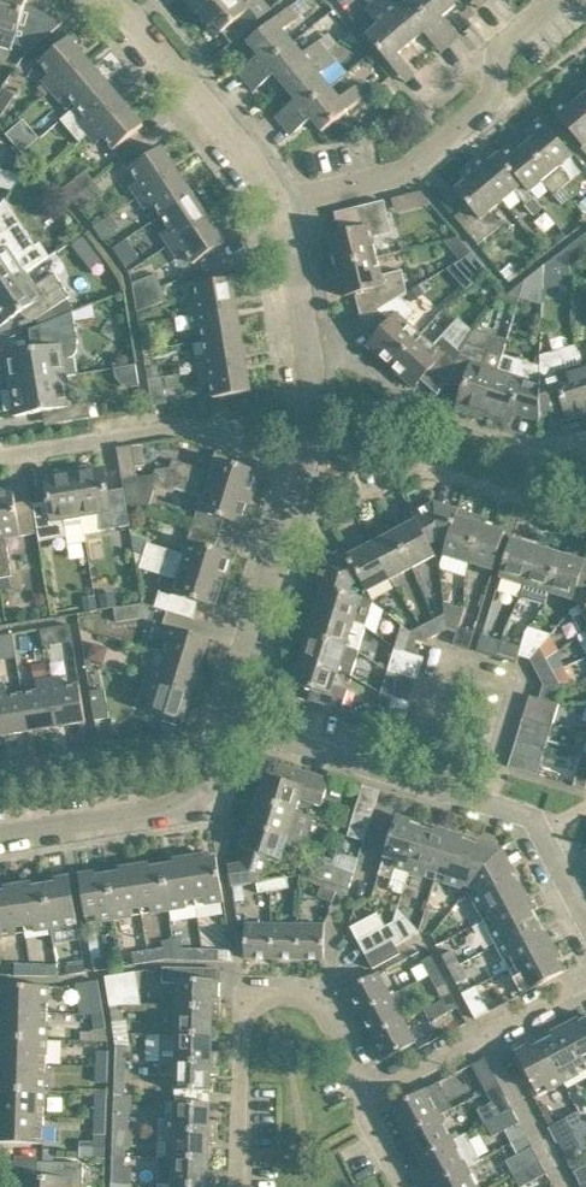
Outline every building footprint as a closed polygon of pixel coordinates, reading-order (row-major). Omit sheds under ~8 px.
[(2,32),(16,36),(27,0),(0,0),(0,38),(2,32)] [(199,14),(216,0),(187,0),(199,14)] [(199,14),(211,28),(215,24),(222,33),(238,20),(247,30),(271,10),(263,0),(216,0),(199,14)] [(375,1),(411,43),(424,32),(428,37),(437,30),(413,0),(409,0),(399,8),(393,0),(376,0),(375,1)] [(437,30),(447,22),(443,17),(456,5),(452,0),(413,0),(437,30)] [(378,25),(366,36),(393,67),(403,59),(399,54),(411,43),(375,1),(365,10),(378,25)] [(290,7),(248,42),(259,55),(254,59),(262,69),(293,42),(284,31),(299,18),(290,7)] [(43,11),(31,50),(63,22),(43,11)] [(69,38),(50,53),(40,62),(50,74),(43,81),(51,90),(87,60),(69,38)] [(293,42),(262,69),(269,78),(275,74),(285,87),(328,52),(319,41),(303,54),(293,42)] [(328,52),(285,87),(296,100),(291,104),(299,113),(331,87),(321,75),(337,62),(328,52)] [(87,60),(51,90),(60,101),(68,94),(77,106),(106,82),(87,60)] [(106,82),(77,106),(87,117),(79,124),(88,134),(125,104),(106,82)] [(331,87),(299,113),(307,122),(312,118),(323,132),(365,96),(356,86),(340,99),(331,87)] [(0,92),(0,118),(15,95),(3,87),(0,92)] [(579,100),(570,108),(563,100),(552,109),(583,146),(585,144),(585,108),(579,100)] [(125,104),(88,134),(96,144),(104,138),(114,150),(143,126),(125,104)] [(567,194),(576,186),(559,166),(572,155),(557,137),(541,119),(529,129),(535,136),(526,144),(567,194)] [(31,148),(38,156),(48,148),(41,139),(31,148)] [(567,194),(526,144),(517,152),(510,145),(499,154),(541,205),(541,204),(530,191),(542,181),(559,201),(567,194)] [(131,187),(138,197),(177,171),(162,147),(142,160),(130,168),(139,181),(131,187)] [(483,154),(471,164),(502,201),(514,191),(532,212),(541,205),(499,154),(489,162),(483,154)] [(469,205),(455,217),(471,235),(478,244),(501,225),(489,212),(502,201),(471,164),(460,174),(466,182),(456,190),(469,205)] [(73,200),(95,182),(86,171),(64,189),(73,200)] [(177,171),(138,197),(145,209),(154,203),(162,216),(193,195),(177,171)] [(4,198),(5,198),(13,186),(1,176),(0,177),(0,195),(4,198)] [(82,211),(104,193),(95,182),(73,200),(82,211)] [(421,191),(392,198),(396,212),(431,203),(421,191)] [(193,195),(162,216),(170,228),(162,234),(169,245),(209,219),(193,195)] [(0,204),(0,220),(1,222),(15,213),(5,198),(4,198),(0,204)] [(329,237),(336,266),(377,256),(372,238),(392,233),(390,223),(384,200),(358,207),(363,228),(329,237)] [(578,206),(585,216),(585,200),(578,206)] [(209,219),(169,245),(176,256),(185,250),(194,264),(225,243),(209,219)] [(35,244),(20,221),(0,235),(0,237),(6,233),(13,244),(0,252),(0,289),(26,272),(40,263),(39,261),(49,255),(40,241),(35,244)] [(563,232),(554,239),(558,244),(567,237),(563,232)] [(86,234),(72,245),(91,270),(105,259),(86,234)] [(570,261),(585,257),(585,234),(568,247),(568,248),(570,261)] [(472,251),(459,236),(445,239),(460,258),(472,251)] [(125,239),(113,248),(126,267),(139,258),(125,239)] [(557,256),(558,272),(571,270),(570,261),(568,248),(557,256)] [(377,256),(336,266),(343,296),(377,288),(382,307),(398,296),(406,290),(402,270),(381,275),(377,256)] [(66,297),(69,295),(54,273),(35,285),(26,272),(0,289),(0,319),(2,322),(0,324),(0,326),(28,307),(36,319),(38,318),(42,324),(73,312),(72,310),(75,309),(66,297)] [(133,283),(135,298),(162,287),(157,274),(133,283)] [(188,301),(190,314),(237,306),(233,278),(195,284),(198,300),(188,301)] [(507,295),(503,290),(496,299),(518,306),(525,281),(507,295)] [(419,286),(407,293),(411,301),(423,294),(419,286)] [(167,300),(162,287),(135,298),(137,312),(167,300)] [(398,296),(382,307),(378,310),(391,321),(368,346),(391,367),(420,335),(407,323),(417,312),(398,296)] [(237,306),(190,314),(192,328),(202,326),(205,341),(242,335),(237,306)] [(8,354),(12,384),(67,375),(64,356),(68,356),(72,355),(74,353),(76,350),(77,345),(76,341),(73,312),(42,324),(30,329),(30,330),(41,326),(45,347),(5,353),(5,355),(8,354)] [(138,324),(140,340),(151,339),(149,323),(138,324)] [(247,363),(242,335),(205,341),(207,355),(196,357),(198,370),(200,370),(200,371),(247,363)] [(420,335),(391,367),(414,387),(436,362),(449,373),(444,383),(445,384),(450,374),(460,352),(442,335),(433,346),(420,335)] [(460,352),(450,374),(467,379),(458,406),(484,414),(503,354),(465,343),(460,352)] [(568,419),(585,414),(585,379),(583,367),(575,343),(541,353),(541,366),(540,401),(540,415),(565,408),(568,419)] [(484,414),(511,422),(514,412),(523,415),(524,410),(540,415),(540,401),(541,366),(503,354),(484,414)] [(139,385),(135,363),(114,367),(115,375),(117,378),(121,382),(127,384),(133,386),(139,385)] [(247,363),(200,371),(202,385),(212,383),(214,398),(251,391),(247,363)] [(157,365),(145,367),(147,378),(158,376),(157,365)] [(67,375),(12,384),(17,414),(15,414),(15,416),(72,407),(67,375)] [(162,377),(148,379),(152,405),(167,403),(162,377)] [(88,402),(76,404),(79,420),(90,418),(88,402)] [(133,445),(117,447),(122,480),(138,478),(133,445)] [(171,467),(161,469),(252,498),(260,471),(214,457),(209,471),(173,460),(171,467)] [(92,467),(74,469),(85,533),(102,530),(130,525),(125,494),(110,497),(105,468),(92,470),(92,467)] [(35,510),(38,531),(40,540),(67,536),(69,543),(85,540),(84,533),(85,533),(74,469),(57,472),(57,476),(45,478),(50,507),(35,510)] [(252,498),(161,469),(156,469),(153,481),(155,487),(173,493),(175,488),(202,496),(197,511),(244,525),(252,498)] [(127,504),(142,508),(138,479),(123,481),(127,504)] [(0,490),(0,578),(10,576),(12,576),(6,538),(21,536),(13,488),(0,490)] [(413,514),(416,520),(427,542),(428,541),(436,555),(435,555),(440,565),(443,555),(448,540),(450,539),(457,517),(459,510),(435,502),(413,514)] [(450,539),(448,540),(443,555),(469,562),(481,524),(479,524),(481,519),(459,512),(458,517),(457,517),(450,539)] [(416,520),(394,532),(413,567),(435,555),(436,555),(428,541),(427,542),(416,520)] [(481,524),(469,562),(493,570),(505,532),(481,524)] [(394,532),(372,544),(390,579),(413,567),(394,532)] [(524,585),(536,546),(512,539),(500,577),(524,585)] [(148,543),(144,555),(226,581),(235,554),(188,540),(184,554),(148,543)] [(372,544),(350,555),(362,580),(368,591),(390,579),(372,544)] [(548,592),(560,554),(536,546),(524,585),(521,596),(545,603),(548,592)] [(324,560),(317,584),(323,586),(350,594),(353,585),(362,580),(350,555),(346,549),(324,560)] [(585,557),(585,554),(573,550),(570,557),(560,554),(548,592),(574,600),(579,585),(577,584),(585,561),(585,557)] [(226,581),(144,555),(140,568),(176,579),(171,593),(195,601),(218,608),(226,581)] [(579,585),(585,591),(585,557),(585,561),(577,584),(579,585)] [(10,576),(0,578),(0,586),(0,589),(11,587),(10,576)] [(323,586),(316,611),(367,627),(375,601),(362,597),(350,594),(323,586)] [(98,594),(101,609),(117,607),(115,592),(98,594)] [(78,598),(80,614),(98,612),(96,595),(78,598)] [(444,601),(444,614),(446,630),(457,633),(459,627),(465,608),(444,601)] [(570,610),(583,634),(585,632),(585,602),(570,610)] [(117,607),(114,608),(116,622),(145,617),(142,603),(117,607)] [(367,627),(316,611),(308,635),(359,651),(367,627)] [(444,614),(433,620),(439,634),(446,630),(444,614)] [(433,620),(422,626),(431,638),(439,634),(433,620)] [(168,641),(164,655),(200,666),(208,638),(163,624),(159,638),(168,641)] [(422,626),(410,632),(422,643),(431,638),(422,626)] [(53,627),(41,629),(44,646),(56,645),(53,627)] [(459,627),(457,633),(454,644),(469,648),(474,632),(459,627)] [(522,647),(519,656),(530,659),(540,647),(551,634),(529,627),(526,631),(522,647)] [(410,632),(404,651),(419,655),(422,643),(410,632)] [(13,634),(0,636),(0,653),(16,650),(13,634)] [(351,674),(359,651),(308,635),(300,659),(339,671),(339,670),(351,674)] [(490,637),(482,635),(477,651),(485,653),(490,637)] [(87,659),(103,663),(108,647),(92,643),(87,659)] [(513,644),(508,660),(517,663),(519,656),(522,647),(513,644)] [(547,659),(540,647),(530,659),(535,668),(547,659)] [(395,648),(388,671),(417,680),(424,657),(419,655),(404,651),(395,648)] [(45,650),(36,651),(37,661),(46,659),(45,650)] [(149,669),(146,679),(191,693),(200,666),(164,655),(160,669),(150,666),(149,669)] [(339,671),(300,659),(293,684),(312,690),(309,699),(342,709),(348,691),(334,686),(339,671)] [(535,668),(539,676),(553,671),(547,659),(535,668)] [(36,679),(49,677),(46,664),(33,666),(36,679)] [(553,671),(539,676),(544,684),(559,683),(571,677),(565,666),(553,671)] [(410,702),(417,680),(388,671),(381,692),(394,697),(410,702)] [(62,675),(49,677),(57,726),(86,722),(80,684),(64,687),(62,675)] [(38,691),(23,694),(29,731),(57,726),(49,677),(36,679),(38,691)] [(191,693),(146,679),(142,692),(152,695),(147,710),(165,715),(180,720),(183,721),(191,693)] [(544,684),(540,698),(546,700),(553,702),(559,683),(544,684)] [(0,687),(0,732),(1,736),(29,731),(23,694),(8,696),(7,686),(0,687)] [(91,692),(95,720),(110,718),(105,689),(91,692)] [(524,716),(539,721),(546,700),(540,698),(531,696),(524,716)] [(394,697),(385,723),(402,728),(410,702),(394,697)] [(165,715),(162,725),(177,730),(180,720),(165,715)] [(538,746),(542,732),(537,730),(539,721),(524,716),(517,740),(538,746)] [(508,766),(537,775),(545,748),(538,746),(517,740),(508,766)] [(584,753),(574,786),(585,790),(585,789),(585,753),(584,753)] [(265,774),(257,799),(296,811),(296,810),(300,798),(322,805),(330,779),(281,764),(277,778),(265,774)] [(257,799),(250,824),(301,839),(301,838),(306,840),(314,815),(296,810),(296,811),(257,799)] [(397,816),(384,856),(379,874),(392,878),(395,867),(409,872),(422,828),(411,824),(412,820),(397,816)] [(353,820),(350,828),(366,833),(369,825),(353,820)] [(259,881),(266,856),(281,860),(285,845),(298,849),(301,839),(250,824),(242,849),(247,850),(243,863),(228,866),(231,886),(257,882),(259,881)] [(422,828),(409,872),(426,877),(428,870),(438,873),(450,832),(435,827),(434,832),(422,828)] [(366,833),(350,828),(348,836),(364,841),(366,833)] [(450,832),(438,873),(447,876),(444,883),(462,888),(468,871),(481,875),(502,848),(475,840),(475,844),(463,841),(465,836),(450,832)] [(346,840),(342,851),(357,856),(360,845),(346,840)] [(502,848),(481,875),(487,887),(471,895),(480,912),(486,908),(490,917),(528,897),(521,883),(517,885),(512,875),(515,873),(502,848)] [(321,880),(326,881),(349,888),(354,874),(353,873),(358,856),(357,856),(342,851),(336,850),(331,866),(326,865),(321,880)] [(203,854),(188,857),(196,906),(224,901),(217,857),(204,859),(203,854)] [(174,864),(162,866),(169,910),(196,906),(188,857),(173,859),(174,864)] [(149,863),(134,866),(142,915),(169,910),(162,866),(150,868),(149,863)] [(120,872),(108,874),(116,919),(142,915),(134,866),(119,868),(120,872)] [(95,872),(79,875),(87,923),(116,919),(108,874),(96,876),(95,872)] [(287,875),(271,878),(273,888),(288,885),(287,875)] [(56,883),(44,885),(51,929),(78,925),(76,912),(72,888),(70,876),(55,878),(56,883)] [(271,878),(259,881),(257,882),(258,890),(273,888),(271,878)] [(31,883),(18,885),(25,933),(51,929),(44,885),(32,887),(31,883)] [(25,933),(18,885),(4,887),(5,891),(0,892),(0,937),(25,933)] [(232,887),(235,902),(245,900),(243,885),(232,887)] [(318,896),(333,902),(336,892),(322,886),(318,896)] [(528,897),(490,917),(495,925),(488,928),(497,944),(537,923),(531,912),(535,910),(528,897)] [(351,927),(358,941),(386,926),(378,912),(351,927)] [(386,926),(358,941),(366,955),(393,940),(396,946),(404,941),(394,922),(386,926)] [(245,958),(271,958),(272,924),(245,923),(245,958)] [(537,923),(497,944),(505,960),(512,957),(516,965),(554,945),(547,932),(543,934),(537,923)] [(272,924),(271,958),(298,959),(298,924),(272,924)] [(298,924),(298,959),(324,959),(325,925),(298,924)] [(393,940),(366,955),(373,968),(400,954),(393,940)] [(520,973),(514,977),(523,993),(563,972),(557,961),(561,959),(554,945),(516,965),(520,973)] [(162,946),(148,948),(149,960),(164,957),(162,946)] [(148,948),(132,951),(134,963),(149,960),(148,948)] [(452,948),(443,953),(451,969),(460,964),(452,948)] [(203,949),(189,949),(188,960),(203,961),(203,949)] [(203,949),(203,961),(218,961),(219,950),(203,949)] [(108,954),(92,957),(94,969),(110,966),(108,954)] [(422,959),(430,974),(439,969),(431,954),(422,959)] [(83,959),(67,962),(70,973),(85,970),(83,959)] [(460,964),(451,969),(457,982),(467,977),(460,964)] [(29,965),(15,965),(15,975),(29,975),(29,965)] [(46,966),(29,965),(29,975),(46,976),(46,966)] [(221,997),(213,996),(213,980),(208,980),(209,968),(162,967),(162,980),(176,981),(175,1006),(221,1008),(221,997)] [(439,969),(430,974),(436,987),(446,982),(439,969)] [(108,1005),(140,1004),(139,971),(107,972),(108,1005)] [(378,972),(348,988),(360,1011),(391,995),(378,972)] [(48,1013),(49,986),(4,985),(4,998),(0,997),(0,1011),(48,1013)] [(476,986),(462,994),(475,1019),(489,1011),(476,986)] [(451,993),(442,998),(450,1012),(458,1007),(451,993)] [(391,995),(360,1011),(373,1035),(403,1019),(391,995)] [(100,996),(89,997),(92,1013),(103,1013),(100,996)] [(442,998),(424,1007),(432,1021),(450,1012),(442,998)] [(220,1020),(221,1008),(175,1006),(174,1033),(161,1033),(161,1034),(212,1035),(212,1019),(220,1020)] [(48,1013),(0,1011),(0,1025),(3,1025),(3,1037),(47,1039),(48,1013)] [(103,1013),(92,1013),(94,1028),(105,1026),(103,1013)] [(115,1033),(128,1034),(126,1018),(123,1018),(113,1021),(115,1033)] [(403,1019),(373,1035),(385,1058),(416,1042),(403,1019)] [(565,1026),(585,1066),(585,1019),(580,1022),(578,1019),(565,1026)] [(542,1042),(564,1083),(585,1071),(585,1066),(565,1026),(551,1033),(553,1037),(542,1042)] [(128,1034),(115,1033),(116,1043),(127,1043),(129,1043),(128,1034)] [(211,1051),(212,1035),(161,1034),(160,1062),(219,1063),(219,1051),(211,1051)] [(47,1056),(47,1039),(3,1037),(2,1049),(0,1049),(0,1063),(38,1064),(38,1056),(47,1056)] [(515,1052),(536,1090),(539,1096),(564,1083),(542,1042),(532,1048),(530,1044),(515,1052)] [(97,1049),(96,1065),(107,1065),(108,1050),(97,1049)] [(485,1057),(472,1064),(486,1091),(499,1084),(485,1057)] [(126,1060),(115,1060),(114,1086),(126,1087),(126,1060)] [(219,1063),(160,1062),(160,1072),(174,1073),(173,1090),(210,1091),(211,1074),(219,1074),(219,1063)] [(38,1064),(0,1063),(0,1077),(1,1077),(1,1090),(46,1092),(46,1073),(38,1073),(38,1064)] [(96,1065),(96,1081),(107,1081),(107,1065),(96,1065)] [(453,1109),(438,1082),(392,1106),(406,1132),(440,1114),(440,1115),(453,1109)] [(45,1117),(46,1092),(1,1090),(1,1102),(0,1102),(0,1115),(45,1117)] [(95,1090),(94,1118),(106,1118),(107,1091),(95,1090)] [(506,1095),(479,1110),(486,1123),(513,1109),(506,1095)] [(158,1116),(158,1129),(218,1131),(218,1120),(210,1120),(210,1103),(167,1102),(167,1116),(158,1116)] [(513,1109),(486,1123),(493,1136),(520,1122),(513,1109)] [(114,1110),(113,1128),(123,1129),(124,1110),(114,1110)] [(559,1140),(585,1126),(585,1124),(579,1111),(550,1127),(557,1141),(559,1140)] [(440,1114),(406,1132),(420,1158),(453,1140),(440,1115),(440,1114)] [(45,1117),(0,1115),(0,1142),(44,1144),(45,1117)] [(106,1118),(94,1118),(93,1140),(83,1140),(80,1140),(80,1143),(79,1156),(85,1156),(105,1156),(106,1118)] [(560,1141),(567,1155),(574,1152),(585,1145),(585,1126),(559,1140),(560,1141)] [(113,1128),(112,1154),(122,1154),(123,1129),(113,1128)] [(158,1129),(158,1157),(209,1158),(209,1143),(217,1143),(218,1131),(158,1129)] [(453,1140),(420,1158),(433,1184),(467,1166),(480,1159),(467,1133),(453,1140)] [(533,1146),(511,1158),(506,1161),(513,1174),(540,1160),(533,1146)] [(43,1151),(43,1162),(53,1162),(54,1151),(43,1151)] [(567,1155),(565,1156),(580,1185),(585,1182),(585,1163),(582,1165),(574,1152),(567,1155)] [(158,1157),(157,1185),(216,1186),(216,1175),(208,1175),(209,1158),(158,1157)] [(513,1174),(520,1186),(521,1186),(547,1173),(540,1160),(513,1174)] [(84,1163),(53,1162),(43,1162),(38,1162),(38,1177),(21,1177),(20,1186),(83,1186),(84,1163)] [(112,1165),(111,1183),(121,1184),(121,1165),(112,1165)] [(433,1184),(435,1186),(478,1186),(467,1166),(433,1184)]
